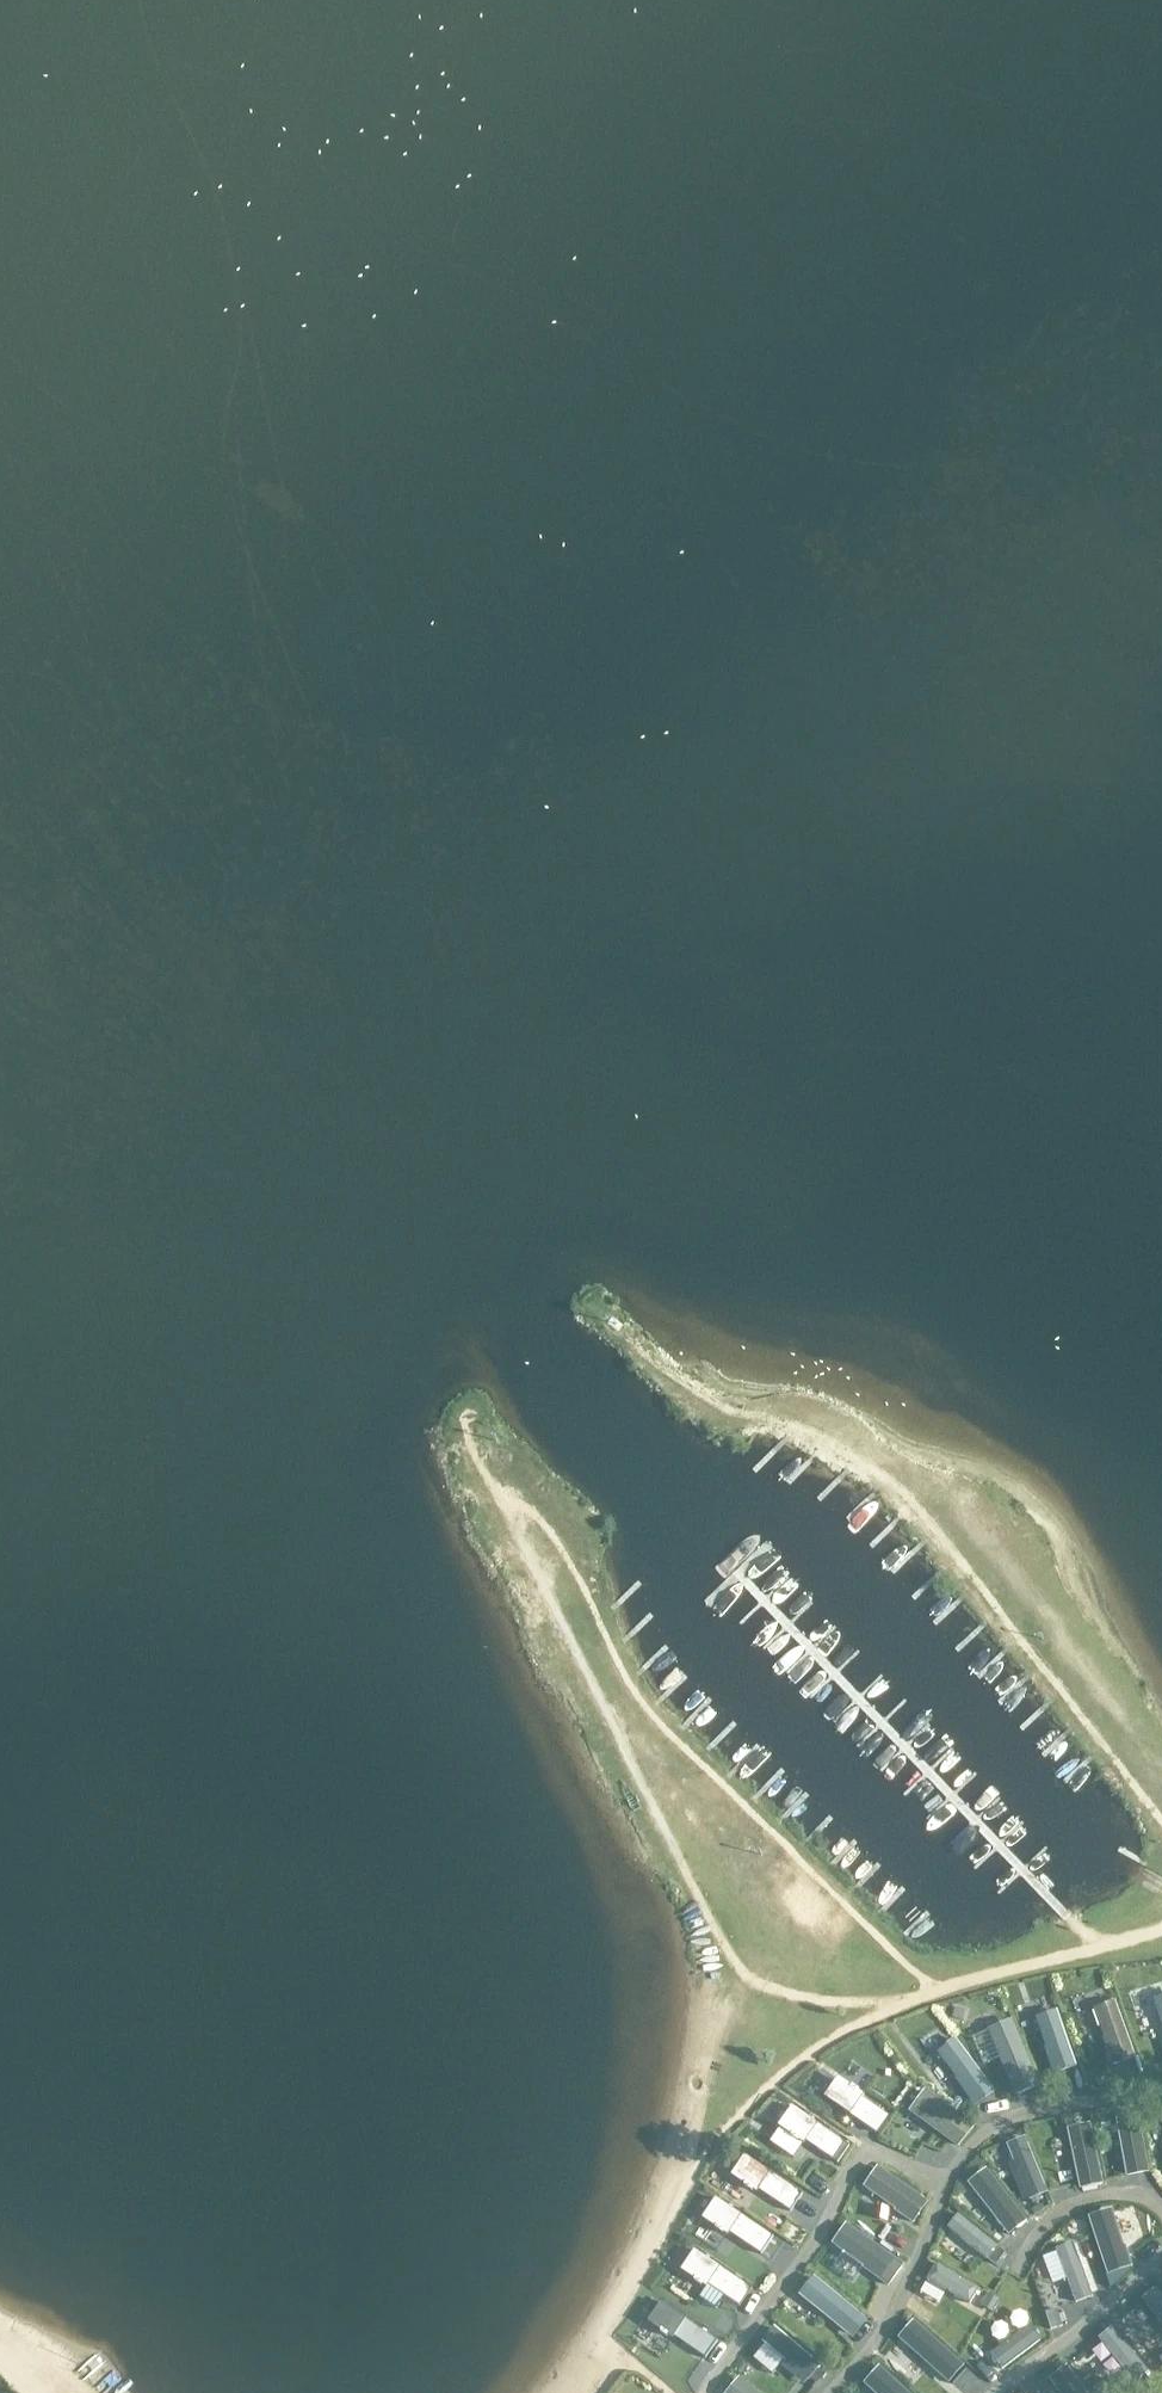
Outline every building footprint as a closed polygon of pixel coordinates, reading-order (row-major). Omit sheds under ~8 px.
[(1152,2000),(1157,2013),(1159,2012),(1161,2023),(1161,1997),(1152,2000)] [(1108,2005),(1105,2004),(1096,2008),(1094,2012),(1097,2021),(1100,2022),(1106,2039),(1110,2040),(1108,2045),(1105,2046),(1112,2065),(1134,2057),(1115,2003),(1108,2005)] [(1041,2031),(1047,2047),(1052,2049),(1049,2054),(1046,2055),(1053,2074),(1076,2066),(1057,2012),(1049,2014),(1047,2013),(1038,2016),(1036,2021),(1039,2030),(1041,2031)] [(1015,2088),(1034,2080),(1010,2025),(1001,2029),(1000,2027),(988,2032),(993,2044),(996,2042),(1015,2088)] [(971,2101),(990,2087),(956,2041),(950,2045),(947,2045),(939,2051),(939,2056),(944,2063),(947,2064),(957,2077),(962,2078),(961,2083),(959,2085),(971,2101)] [(849,2115),(875,2133),(887,2115),(837,2081),(824,2100),(837,2108),(835,2110),(842,2115),(844,2113),(848,2116),(849,2115)] [(926,2091),(910,2112),(958,2147),(974,2126),(926,2091)] [(804,2142),(805,2141),(833,2160),(845,2143),(793,2107),(780,2126),(792,2134),(791,2136),(798,2141),(799,2139),(804,2142)] [(934,2175),(947,2158),(908,2128),(895,2145),(934,2175)] [(1133,2170),(1151,2170),(1151,2149),(1133,2149),(1133,2170)] [(1023,2152),(1012,2161),(1030,2184),(1042,2175),(1023,2152)] [(784,2208),(796,2190),(746,2156),(733,2175),(746,2183),(745,2185),(752,2190),(753,2188),(757,2191),(758,2190),(784,2208)] [(871,2177),(866,2185),(866,2190),(874,2195),(877,2195),(891,2205),(895,2205),(897,2209),(895,2211),(914,2225),(927,2207),(878,2171),(874,2177),(871,2177)] [(717,2199),(704,2218),(717,2226),(715,2228),(722,2233),(724,2231),(728,2234),(729,2233),(755,2251),(767,2233),(717,2199)] [(901,2252),(914,2231),(864,2200),(853,2216),(875,2229),(872,2234),(901,2252)] [(1111,2212),(1090,2219),(1109,2276),(1133,2268),(1126,2248),(1123,2249),(1111,2212)] [(867,2268),(865,2271),(882,2282),(896,2263),(848,2230),(844,2236),(841,2237),(836,2245),(837,2250),(845,2255),(847,2254),(862,2264),(867,2263),(867,2268)] [(1002,2271),(1006,2257),(964,2244),(960,2258),(1002,2271)] [(708,2285),(734,2303),(746,2285),(696,2251),(683,2270),(696,2278),(694,2280),(701,2285),(703,2283),(707,2286),(708,2285)] [(661,2252),(648,2275),(663,2283),(675,2260),(661,2252)] [(1043,2255),(1030,2261),(1039,2280),(1051,2274),(1043,2255)] [(848,2333),(861,2317),(815,2279),(809,2286),(807,2285),(799,2295),(809,2304),(810,2302),(848,2333)] [(673,2336),(699,2354),(711,2337),(661,2302),(648,2321),(661,2329),(659,2331),(666,2336),(668,2334),(672,2337),(673,2336)] [(912,2324),(899,2339),(950,2385),(964,2371),(912,2324)] [(808,2380),(820,2366),(775,2329),(764,2343),(808,2380)] [(864,2383),(876,2392),(911,2392),(879,2366),(864,2383)] [(728,2392),(757,2392),(740,2378),(728,2392)]
